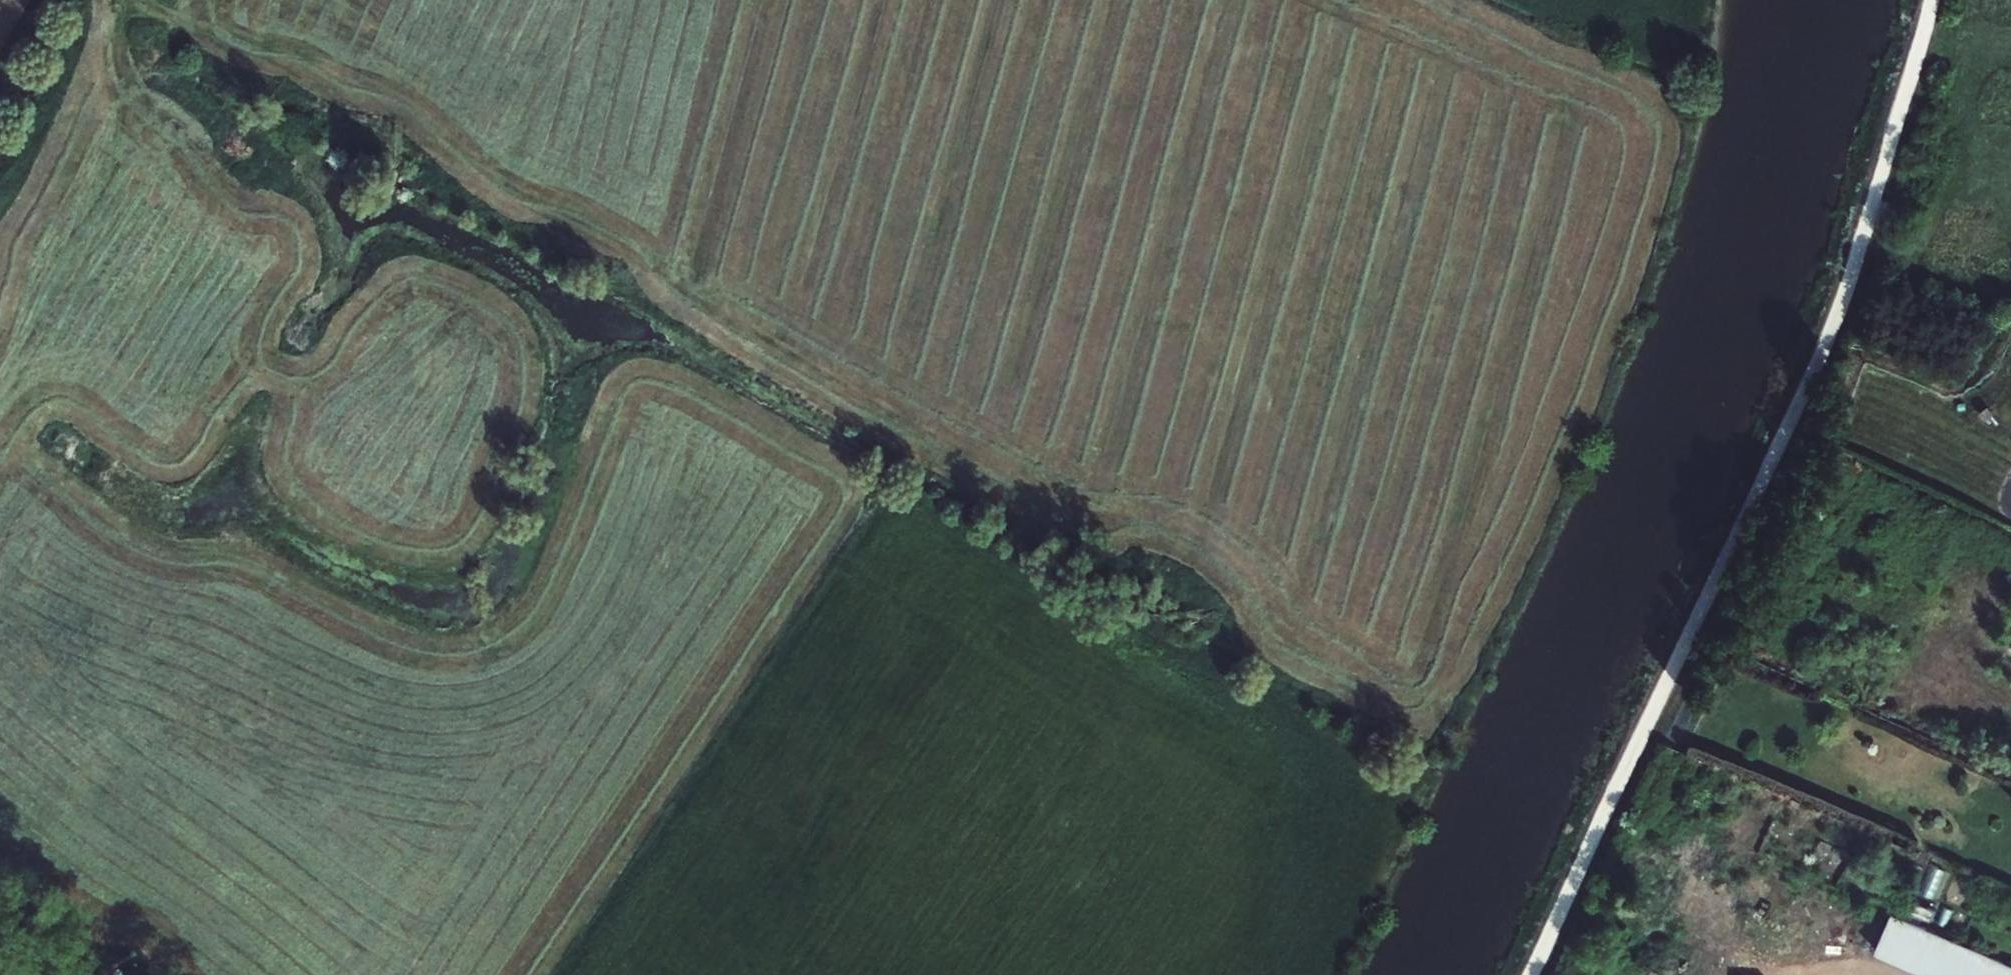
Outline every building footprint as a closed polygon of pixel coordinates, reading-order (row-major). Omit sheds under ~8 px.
[(1888,906),(1871,944),(1943,974),(2010,974),(2010,960),(1888,906)]
